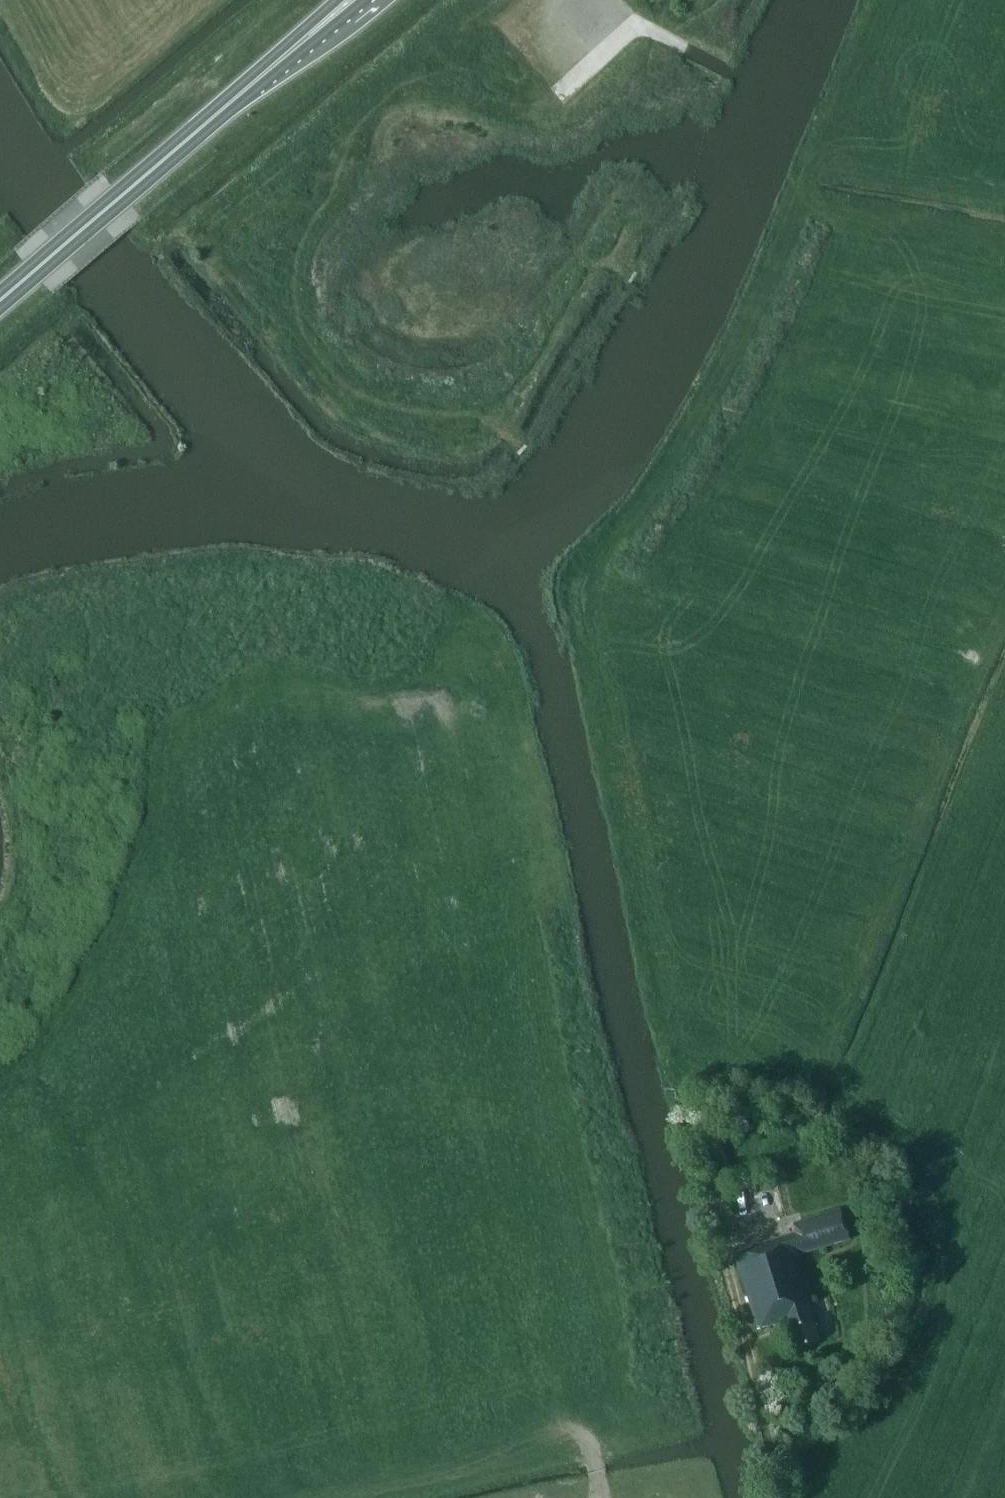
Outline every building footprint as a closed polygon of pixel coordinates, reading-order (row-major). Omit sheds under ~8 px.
[(795,1232),(751,1246),(752,1249),(735,1254),(757,1328),(787,1319),(795,1348),(820,1340),(808,1301),(811,1300),(797,1254),(850,1238),(842,1210),(794,1224),(795,1232)]
